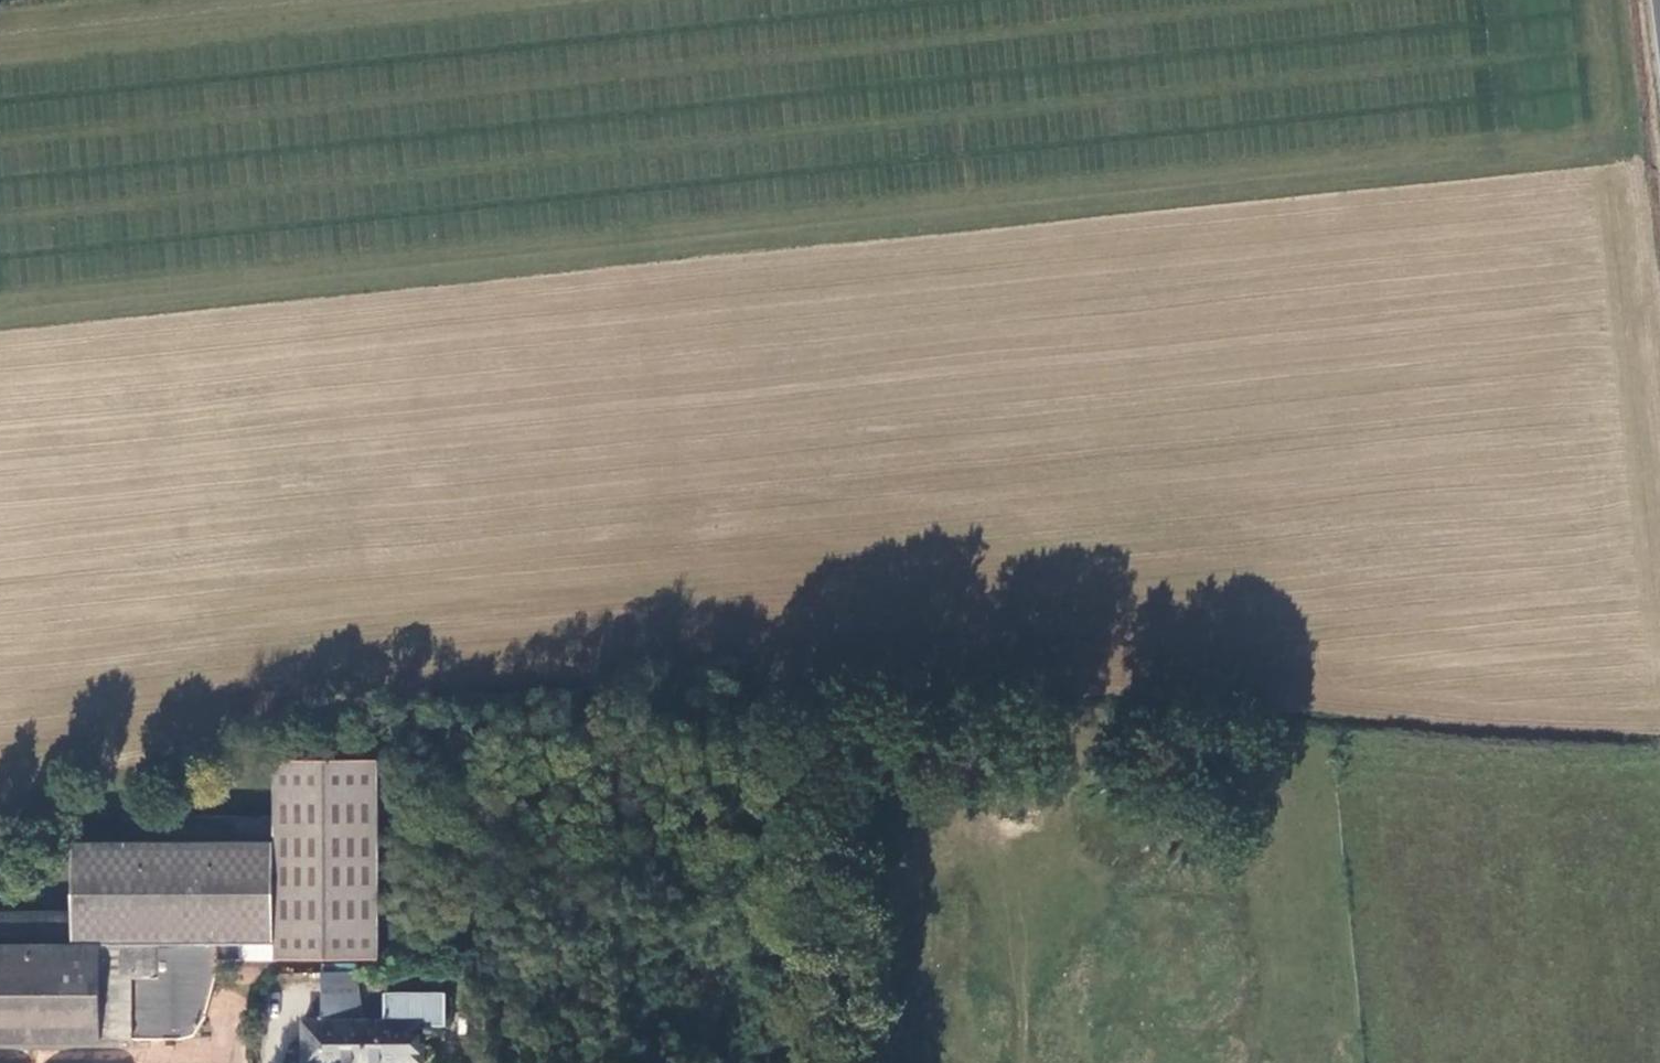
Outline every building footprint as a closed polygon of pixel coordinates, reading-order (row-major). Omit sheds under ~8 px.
[(383,960),(383,759),(278,760),(278,816),(175,816),(175,841),(75,842),(74,911),(0,912),(0,1044),(105,1045),(106,1042),(134,1043),(135,1039),(181,1041),(195,1038),(208,1018),(223,960),(242,960),(242,962),(279,962),(279,960),(383,960)] [(323,1016),(363,1016),(358,970),(323,970),(323,1016)] [(386,990),(386,1016),(428,1016),(427,1025),(449,1025),(449,990),(386,990)] [(363,1016),(323,1016),(303,1016),(303,1062),(364,1062),(363,1016)] [(386,1016),(363,1016),(364,1062),(427,1062),(427,1025),(428,1016),(386,1016)]
